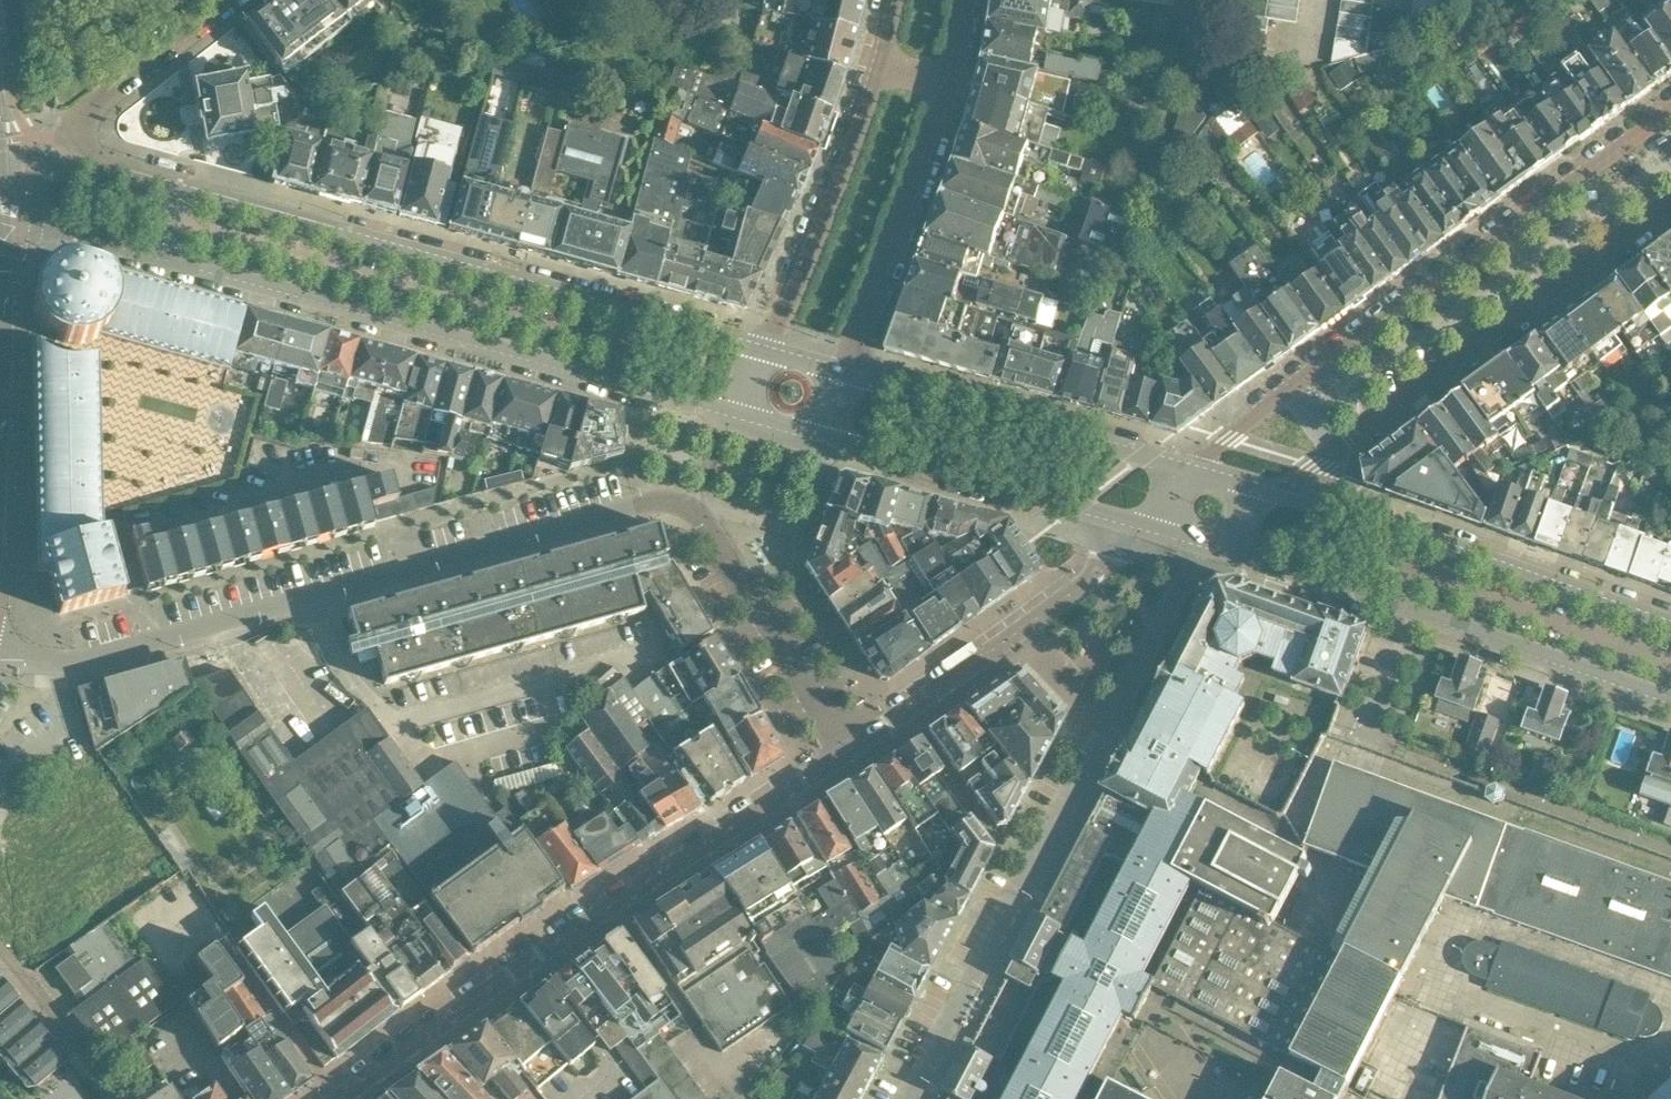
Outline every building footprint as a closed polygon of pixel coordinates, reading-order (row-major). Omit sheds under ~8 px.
[(279,0),(270,0),(243,20),(281,69),(289,64),(293,69),(318,50),(279,0)] [(331,0),(279,0),(318,50),(350,25),(349,22),(351,21),(347,16),(345,18),(331,0)] [(345,18),(347,16),(368,0),(331,0),(345,18)] [(396,36),(408,27),(424,15),(412,0),(369,0),(396,36)] [(438,3),(439,7),(444,13),(450,8),(444,0),(442,0),(438,3)] [(689,18),(702,23),(709,2),(703,0),(694,0),(689,18)] [(761,10),(764,11),(771,13),(801,21),(856,31),(856,30),(862,0),(763,0),(761,10)] [(1051,0),(994,0),(991,22),(1055,36),(1055,37),(1063,38),(1066,18),(1091,21),(1092,15),(1093,6),(1051,0)] [(1092,15),(1104,16),(1105,14),(1105,8),(1101,1),(1097,0),(1094,0),(1093,6),(1092,15)] [(1300,0),(1269,0),(1268,6),(1298,10),(1300,0)] [(1367,57),(1408,46),(1411,28),(1414,5),(1415,0),(1375,0),(1367,57)] [(1487,3),(1492,4),(1492,8),(1505,10),(1507,0),(1487,0),(1487,3)] [(1549,0),(1515,0),(1512,19),(1526,15),(1536,13),(1547,9),(1549,0)] [(1562,0),(1549,0),(1547,9),(1562,5),(1562,0)] [(1616,0),(1591,0),(1600,13),(1617,1),(1616,0)] [(1654,9),(1653,8),(1642,16),(1640,15),(1639,16),(1670,61),(1670,0),(1667,0),(1654,9)] [(1373,6),(1342,1),(1340,14),(1371,19),(1373,6)] [(1421,29),(1424,6),(1414,5),(1411,28),(1421,29)] [(1296,23),(1298,10),(1268,6),(1266,19),(1269,19),(1296,23)] [(688,19),(682,7),(660,19),(663,23),(681,21),(688,19)] [(764,11),(753,41),(779,50),(779,51),(844,74),(856,31),(801,21),(771,13),(764,11)] [(1541,24),(1536,13),(1526,15),(1534,28),(1541,24)] [(1371,19),(1340,14),(1338,27),(1369,32),(1371,19)] [(1269,19),(1266,19),(1238,15),(1236,28),(1267,32),(1269,19)] [(1639,16),(1628,24),(1629,25),(1617,34),(1616,34),(1613,36),(1653,90),(1670,77),(1670,61),(1639,16)] [(1052,52),(1055,37),(1055,36),(991,22),(985,58),(1048,73),(1107,85),(1111,64),(1052,52)] [(1488,48),(1484,35),(1492,33),(1490,25),(1461,34),(1474,52),(1488,48)] [(1369,32),(1338,27),(1336,40),(1366,45),(1369,32)] [(1265,45),(1267,32),(1236,28),(1234,41),(1265,45)] [(1653,90),(1613,36),(1587,54),(1627,109),(1653,90)] [(1366,45),(1336,40),(1332,63),(1333,63),(1365,55),(1366,45)] [(1263,58),(1265,45),(1234,41),(1232,54),(1263,58)] [(387,71),(366,45),(341,65),(352,79),(387,71)] [(1561,68),(1562,66),(1547,45),(1541,50),(1544,55),(1539,58),(1552,74),(1558,70),(1560,73),(1540,89),(1540,88),(1538,89),(1578,144),(1603,126),(1561,68)] [(830,115),(844,74),(779,51),(772,71),(781,74),(777,85),(742,72),(738,83),(830,115)] [(1261,71),(1263,58),(1232,54),(1230,67),(1232,67),(1261,71)] [(1627,109),(1587,54),(1581,59),(1577,55),(1562,66),(1561,68),(1603,126),(1627,109)] [(1047,77),(1048,73),(985,58),(976,91),(1050,112),(1064,115),(1072,82),(1047,77)] [(818,149),(830,115),(738,83),(676,62),(669,88),(687,95),(688,94),(698,98),(698,100),(715,107),(818,149)] [(1362,80),(1350,63),(1328,77),(1340,95),(1362,80)] [(278,127),(270,78),(246,82),(245,75),(231,78),(229,66),(207,70),(210,82),(196,85),(200,105),(197,105),(201,121),(203,121),(207,142),(278,128),(278,127)] [(1266,84),(1261,71),(1232,67),(1227,98),(1266,84)] [(556,94),(561,76),(544,72),(543,73),(539,90),(556,94)] [(374,149),(385,112),(388,99),(386,99),(389,88),(387,82),(372,85),(373,88),(377,90),(371,119),(372,120),(363,154),(354,151),(356,145),(345,142),(348,129),(328,125),(325,132),(324,132),(308,191),(359,205),(374,149)] [(669,88),(661,114),(680,121),(687,95),(669,88)] [(1578,144),(1538,89),(1528,98),(1515,107),(1513,108),(1552,163),(1578,144)] [(1046,125),(1050,112),(976,91),(967,125),(966,128),(1055,153),(1055,152),(1061,129),(1046,125)] [(1224,112),(1208,123),(1222,144),(1229,154),(1259,133),(1234,97),(1220,106),(1224,112)] [(1552,163),(1513,108),(1505,114),(1497,104),(1478,118),(1485,128),(1487,127),(1526,182),(1552,163)] [(715,107),(707,132),(723,138),(723,139),(808,174),(816,156),(818,149),(715,107)] [(402,193),(412,150),(410,144),(416,121),(385,112),(374,149),(359,205),(396,215),(402,193)] [(482,239),(501,169),(514,123),(480,114),(449,229),(482,239)] [(672,146),(680,121),(661,114),(654,139),(672,147),(672,146)] [(462,129),(421,118),(415,142),(418,143),(405,195),(399,216),(436,226),(436,225),(445,227),(457,184),(448,182),(462,129)] [(1214,150),(1222,144),(1208,123),(1189,149),(1206,175),(1217,168),(1212,161),(1219,157),(1214,150)] [(308,191),(324,132),(289,124),(274,182),(308,191)] [(598,209),(599,209),(600,204),(607,206),(624,140),(568,124),(566,134),(556,172),(588,181),(581,206),(563,201),(548,257),(582,266),(598,209)] [(1487,127),(1485,128),(1482,130),(1481,128),(1460,144),(1460,145),(1500,201),(1526,182),(1487,127)] [(956,161),(955,163),(1026,186),(1027,183),(1033,167),(1049,172),(1052,164),(1081,172),(1084,173),(1081,181),(1099,186),(1105,167),(1084,161),(1085,160),(1055,152),(1055,153),(966,128),(956,161)] [(548,257),(563,201),(549,197),(556,172),(566,134),(547,129),(530,191),(531,191),(516,248),(548,257)] [(1500,201),(1460,145),(1453,135),(1422,159),(1421,160),(1427,168),(1468,224),(1500,201)] [(690,160),(692,155),(692,154),(672,146),(672,147),(654,139),(632,218),(633,219),(617,276),(656,286),(670,235),(690,160)] [(808,174),(723,139),(719,146),(713,163),(737,173),(797,198),(808,174)] [(1421,160),(1422,159),(1418,155),(1410,160),(1420,173),(1405,185),(1411,194),(1444,241),(1468,224),(1427,168),(1421,160)] [(710,234),(716,213),(724,183),(696,175),(700,163),(690,160),(670,235),(656,286),(694,297),(710,235),(710,234)] [(1163,182),(1176,166),(1155,160),(1149,178),(1163,182)] [(1067,210),(1085,216),(1088,205),(1026,186),(955,163),(943,195),(1014,219),(1015,214),(1021,216),(1026,202),(1021,200),(1023,195),(1068,209),(1067,210)] [(531,191),(530,191),(503,183),(506,171),(501,169),(482,239),(516,248),(531,191)] [(785,226),(797,198),(737,173),(737,174),(742,176),(739,185),(758,193),(749,214),(785,226)] [(1360,197),(1375,220),(1409,266),(1427,254),(1388,201),(1377,185),(1360,197)] [(1444,241),(1411,194),(1405,198),(1396,186),(1391,190),(1392,190),(1386,195),(1389,200),(1388,201),(1427,254),(1444,241)] [(1068,237),(1036,226),(1036,227),(1014,219),(943,195),(927,238),(1009,265),(1019,269),(1020,266),(1054,278),(1068,237)] [(1081,242),(1081,243),(1112,254),(1113,253),(1137,220),(1088,205),(1085,216),(1090,217),(1081,242)] [(1409,266),(1375,220),(1369,224),(1356,207),(1345,215),(1352,224),(1391,280),(1409,266)] [(633,219),(632,218),(599,209),(598,209),(582,266),(617,276),(633,219)] [(762,274),(783,229),(785,226),(749,214),(745,212),(743,220),(731,266),(762,274)] [(720,304),(731,266),(743,220),(716,213),(710,234),(710,235),(694,297),(720,304)] [(1029,213),(1027,218),(1037,222),(1039,215),(1036,214),(1029,213)] [(1352,224),(1345,215),(1334,223),(1347,240),(1340,245),(1339,246),(1373,293),(1391,280),(1352,224)] [(1339,246),(1340,245),(1332,234),(1311,250),(1320,263),(1325,260),(1328,264),(1317,272),(1346,312),(1373,293),(1339,246)] [(927,238),(918,262),(979,279),(983,266),(992,269),(994,264),(1008,268),(1009,265),(927,238)] [(1647,257),(1670,290),(1670,240),(1647,257)] [(1289,292),(1291,290),(1259,245),(1231,265),(1248,290),(1247,290),(1292,352),(1319,332),(1289,292)] [(1647,257),(1619,278),(1660,334),(1664,339),(1662,340),(1667,346),(1670,343),(1670,323),(1665,314),(1670,309),(1670,290),(1647,257)] [(1092,310),(979,279),(918,262),(914,273),(908,291),(972,308),(973,304),(1037,322),(1041,311),(1087,324),(1091,311),(1092,310)] [(1346,312),(1317,272),(1311,276),(1302,264),(1285,276),(1294,288),(1291,290),(1289,292),(1319,332),(1346,312)] [(230,366),(245,311),(161,288),(95,270),(92,269),(91,274),(63,266),(60,267),(59,267),(59,268),(57,269),(56,269),(55,270),(53,271),(52,271),(51,272),(49,274),(46,276),(46,277),(45,278),(44,279),(43,280),(42,281),(40,284),(38,288),(37,291),(37,292),(36,294),(36,296),(35,297),(35,300),(35,304),(35,307),(35,308),(35,309),(35,310),(36,313),(37,317),(38,319),(38,321),(39,322),(40,324),(42,328),(43,328),(44,331),(45,331),(45,332),(34,343),(34,344),(36,448),(38,553),(39,571),(48,571),(58,607),(60,614),(69,612),(123,597),(122,594),(105,534),(100,535),(100,512),(123,506),(125,513),(237,482),(261,395),(225,386),(229,372),(230,366)] [(747,308),(762,274),(731,266),(720,304),(742,310),(747,308)] [(1660,334),(1619,278),(1597,294),(1624,331),(1622,333),(1636,352),(1660,334)] [(1265,371),(1292,352),(1247,290),(1222,309),(1220,310),(1265,371)] [(1008,319),(972,309),(972,308),(908,291),(896,321),(974,345),(976,340),(1000,348),(1008,319)] [(1616,336),(1622,333),(1624,331),(1597,294),(1565,317),(1600,364),(1618,350),(1622,355),(1628,352),(1616,336)] [(1238,391),(1265,371),(1224,315),(1220,310),(1222,309),(1213,297),(1212,298),(1200,307),(1218,333),(1205,342),(1203,344),(1238,391)] [(1143,307),(1137,311),(1143,320),(1149,316),(1143,307)] [(273,366),(285,322),(245,311),(230,366),(254,373),(257,361),(273,366)] [(1096,411),(1116,342),(1115,341),(1122,314),(1110,311),(1107,313),(1105,317),(1091,314),(1091,311),(1087,324),(1080,340),(1081,340),(1059,400),(1096,411)] [(1600,364),(1565,317),(1538,336),(1572,382),(1570,384),(1598,422),(1605,417),(1586,391),(1596,384),(1588,373),(1600,364)] [(1027,391),(1046,330),(1008,319),(1000,348),(991,380),(1027,391)] [(991,380),(1000,348),(976,340),(974,345),(896,321),(886,351),(991,380)] [(312,389),(327,334),(285,322),(273,366),(274,366),(272,374),(273,375),(264,406),(279,411),(288,379),(296,381),(295,384),(312,389)] [(1194,331),(1171,347),(1193,378),(1215,408),(1228,398),(1238,391),(1203,344),(1205,342),(1196,329),(1194,331)] [(1081,340),(1080,340),(1046,330),(1027,391),(1059,400),(1081,340)] [(343,395),(358,342),(327,334),(312,389),(314,389),(315,387),(343,395)] [(1555,395),(1570,384),(1572,382),(1538,336),(1511,356),(1546,405),(1544,406),(1554,420),(1567,411),(1555,395)] [(372,404),(387,350),(358,342),(343,395),(342,398),(353,401),(354,399),(371,404),(372,404)] [(1133,379),(1134,379),(1141,349),(1116,342),(1096,411),(1122,418),(1133,379)] [(400,415),(416,358),(387,350),(372,404),(371,404),(361,442),(392,445),(393,439),(397,424),(384,423),(386,413),(400,415)] [(1546,405),(1511,356),(1488,373),(1523,421),(1544,406),(1546,405)] [(425,444),(431,421),(446,367),(416,358),(400,415),(397,424),(393,439),(425,444)] [(452,458),(474,374),(446,367),(431,421),(444,424),(438,449),(425,445),(423,453),(449,457),(450,457),(452,458)] [(1523,421),(1488,373),(1464,390),(1499,438),(1500,437),(1523,421)] [(488,437),(503,382),(474,374),(452,458),(463,461),(470,432),(488,437)] [(1193,378),(1183,385),(1178,384),(1163,380),(1161,387),(1160,387),(1150,426),(1179,434),(1188,428),(1215,408),(1193,378)] [(1160,387),(1134,379),(1133,379),(1122,418),(1150,426),(1160,387)] [(513,446),(529,389),(503,382),(488,437),(487,439),(513,446)] [(540,453),(556,397),(529,389),(513,446),(540,453)] [(1499,438),(1464,390),(1443,405),(1498,480),(1500,476),(1492,465),(1498,461),(1494,455),(1506,446),(1500,437),(1499,438)] [(569,467),(585,405),(556,397),(540,453),(538,458),(569,467)] [(621,458),(620,414),(585,405),(569,467),(568,470),(621,458)] [(1498,480),(1443,405),(1420,422),(1443,453),(1461,479),(1473,470),(1477,475),(1484,471),(1487,476),(1488,475),(1496,485),(1496,486),(1498,480)] [(1443,453),(1420,422),(1364,462),(1369,486),(1390,493),(1443,453)] [(1542,453),(1537,444),(1516,454),(1520,463),(1542,453)] [(1662,462),(1666,453),(1653,448),(1649,457),(1649,458),(1662,462)] [(364,460),(365,452),(352,450),(351,459),(364,460)] [(1598,459),(1571,450),(1568,459),(1594,469),(1598,459)] [(1461,479),(1443,453),(1390,493),(1482,525),(1483,526),(1487,514),(1487,513),(1461,479)] [(1666,453),(1662,462),(1670,466),(1670,454),(1666,453)] [(1512,536),(1534,473),(1539,458),(1515,470),(1521,476),(1516,490),(1501,485),(1486,527),(1512,536)] [(519,471),(508,474),(510,484),(522,482),(519,471)] [(1552,502),(1551,502),(1539,498),(1546,477),(1534,473),(1512,536),(1538,545),(1552,502)] [(496,477),(498,487),(510,484),(508,474),(496,477)] [(857,522),(869,483),(844,476),(838,479),(828,506),(843,512),(842,515),(847,517),(844,526),(856,529),(856,522),(857,522)] [(146,532),(131,536),(145,588),(373,524),(369,509),(397,501),(397,500),(391,477),(360,486),(362,492),(149,552),(144,534),(147,534),(146,532)] [(484,480),(486,490),(498,487),(496,477),(484,480)] [(1610,571),(1629,518),(1612,512),(1623,482),(1614,479),(1609,488),(1604,505),(1606,506),(1587,562),(1610,571)] [(887,528),(898,491),(869,483),(857,522),(867,525),(864,538),(869,545),(870,544),(871,547),(874,548),(876,542),(878,542),(877,543),(890,568),(904,560),(888,528),(887,528)] [(1562,554),(1582,498),(1578,497),(1573,513),(1561,508),(1567,490),(1557,487),(1551,502),(1552,502),(1538,545),(1562,554)] [(433,507),(436,489),(411,496),(415,512),(433,507)] [(923,526),(930,500),(898,491),(887,528),(888,528),(891,529),(893,526),(913,531),(912,534),(900,541),(910,559),(934,544),(928,535),(929,535),(923,526)] [(1606,506),(1604,505),(1582,498),(1562,554),(1587,562),(1606,506)] [(1633,579),(1651,529),(1649,529),(1659,501),(1648,498),(1640,522),(1629,518),(1610,571),(1633,579)] [(955,527),(960,508),(930,500),(923,526),(929,535),(945,539),(949,525),(955,527)] [(843,512),(828,506),(822,519),(844,526),(847,517),(842,515),(843,512)] [(987,536),(1007,523),(1006,521),(960,508),(955,527),(949,525),(945,539),(954,542),(955,542),(959,540),(972,534),(978,542),(987,536)] [(844,526),(822,519),(821,522),(822,522),(805,566),(815,580),(850,557),(855,566),(862,561),(854,549),(841,549),(844,541),(841,537),(844,526)] [(1039,568),(1010,527),(1007,523),(987,536),(996,550),(987,556),(1012,591),(1038,573),(1037,573),(1038,569),(1039,568)] [(643,612),(640,599),(648,594),(681,652),(712,634),(672,565),(676,562),(669,542),(663,544),(658,526),(626,535),(625,532),(610,536),(611,539),(549,557),(548,554),(534,558),(535,561),(472,578),(471,575),(456,580),(456,582),(394,600),(394,597),(379,601),(380,604),(347,613),(355,641),(354,641),(352,642),(351,643),(350,644),(349,646),(349,647),(348,648),(348,650),(348,651),(349,652),(350,653),(352,655),(353,655),(355,656),(357,656),(358,656),(360,664),(377,659),(384,685),(643,612)] [(1670,554),(1670,536),(1651,529),(1633,579),(1659,588),(1670,554)] [(1012,591),(987,556),(977,542),(978,542),(972,534),(959,540),(955,542),(954,542),(945,548),(941,542),(939,546),(937,548),(952,572),(967,562),(970,567),(976,563),(978,566),(957,580),(979,614),(993,604),(1012,591)] [(829,602),(873,574),(884,567),(875,553),(876,553),(871,547),(870,544),(869,545),(874,553),(862,561),(855,566),(850,557),(815,580),(829,602)] [(979,614),(957,580),(955,581),(934,546),(911,561),(956,630),(979,614)] [(1659,588),(1670,592),(1670,554),(1659,588)] [(956,630),(911,561),(910,560),(884,576),(930,649),(956,630)] [(836,613),(881,584),(873,574),(829,602),(836,613)] [(1273,923),(1282,907),(1283,908),(1301,874),(1300,873),(1307,858),(1275,841),(1190,797),(1203,772),(1211,775),(1247,705),(1236,699),(1246,679),(1236,674),(1241,663),(1259,657),(1276,663),(1274,671),(1294,678),(1293,682),(1342,699),(1368,627),(1320,610),(1320,613),(1253,589),(1253,586),(1237,580),(1237,578),(1203,591),(1204,593),(1196,609),(1198,610),(1170,665),(1168,664),(1155,688),(1157,689),(1128,744),(1126,742),(1102,788),(1106,790),(1040,917),(1035,914),(1011,960),(1015,962),(1008,976),(1032,988),(1042,970),(1055,976),(1055,978),(1067,985),(1007,1098),(1078,1098),(1123,1014),(1135,1020),(1154,987),(1280,1052),(1331,953),(1273,923)] [(847,630),(892,599),(881,584),(836,613),(847,630)] [(895,628),(906,621),(892,599),(847,630),(858,646),(892,624),(895,628)] [(926,652),(906,621),(895,628),(892,624),(858,646),(880,680),(887,681),(899,672),(926,652)] [(699,703),(739,679),(714,638),(678,659),(651,676),(652,677),(665,693),(680,713),(695,703),(696,705),(699,703)] [(1476,681),(1481,667),(1460,659),(1451,684),(1443,681),(1437,700),(1441,701),(1436,712),(1454,719),(1458,707),(1475,713),(1481,695),(1479,695),(1483,683),(1476,681)] [(600,680),(596,683),(604,693),(623,677),(614,667),(600,680)] [(1028,784),(1063,718),(1016,669),(964,705),(982,730),(985,734),(995,745),(996,745),(1009,760),(1008,761),(1028,784)] [(623,676),(623,677),(604,693),(577,715),(590,730),(617,769),(637,755),(650,746),(636,727),(648,719),(642,710),(647,706),(634,690),(623,676)] [(665,693),(652,677),(634,690),(647,706),(665,693)] [(761,716),(739,679),(699,703),(722,739),(761,716)] [(262,688),(232,707),(245,726),(274,707),(262,688)] [(1563,711),(1567,698),(1546,690),(1537,714),(1529,711),(1522,730),(1560,743),(1567,725),(1565,725),(1569,714),(1563,711)] [(680,713),(665,693),(647,706),(642,710),(648,719),(655,729),(680,713)] [(166,716),(183,735),(197,722),(181,703),(166,716)] [(727,747),(722,739),(699,703),(696,705),(695,703),(680,713),(655,729),(672,752),(672,753),(709,803),(742,783),(722,750),(727,747)] [(976,742),(985,734),(982,730),(978,733),(960,708),(943,720),(964,749),(975,741),(976,742)] [(1480,715),(1465,757),(1483,764),(1498,722),(1480,715)] [(784,756),(775,741),(761,716),(722,739),(727,747),(731,745),(751,778),(784,756)] [(943,720),(928,731),(958,773),(959,773),(977,760),(977,759),(982,754),(995,745),(985,734),(976,742),(975,741),(964,749),(943,720)] [(622,775),(617,769),(590,730),(566,749),(613,813),(637,796),(622,775)] [(1663,759),(1655,756),(1649,774),(1653,775),(1651,780),(1647,778),(1640,797),(1665,805),(1670,808),(1670,736),(1663,759)] [(942,771),(920,737),(894,755),(917,788),(927,781),(940,800),(931,806),(937,815),(950,832),(969,818),(935,775),(942,771)] [(532,912),(434,777),(423,786),(389,739),(365,756),(399,802),(373,822),(383,836),(394,853),(442,917),(472,956),(473,955),(474,955),(532,912)] [(701,809),(654,746),(650,746),(637,755),(682,820),(701,809)] [(1015,808),(1028,784),(1008,761),(999,767),(991,755),(986,759),(982,754),(977,759),(977,760),(978,759),(995,782),(1015,808)] [(682,820),(637,755),(617,769),(622,775),(637,796),(638,796),(663,830),(682,820)] [(917,788),(894,755),(875,768),(915,830),(937,815),(931,806),(930,807),(917,788)] [(1539,758),(1532,778),(1546,783),(1553,763),(1539,758)] [(553,875),(505,809),(495,817),(455,762),(434,777),(532,912),(540,907),(540,906),(542,905),(562,891),(561,891),(564,889),(553,875)] [(1445,896),(1470,905),(1500,822),(1335,762),(1305,846),(1374,871),(1331,953),(1398,988),(1445,896)] [(495,780),(493,792),(495,794),(549,780),(559,794),(570,786),(554,764),(552,764),(496,780),(495,780)] [(904,822),(871,770),(848,785),(877,829),(881,836),(882,836),(904,822)] [(1015,808),(995,782),(985,789),(977,777),(971,782),(969,778),(964,781),(997,826),(1005,827),(1015,808)] [(848,785),(826,799),(853,842),(853,843),(860,854),(867,864),(875,877),(887,896),(880,900),(857,915),(859,919),(869,937),(870,939),(898,920),(899,920),(896,911),(918,894),(907,875),(899,862),(891,850),(882,836),(881,836),(877,829),(848,785)] [(1497,787),(1489,790),(1489,794),(1488,799),(1495,804),(1503,801),(1503,799),(1504,792),(1497,787)] [(573,837),(571,835),(548,803),(537,811),(522,792),(515,797),(529,816),(520,822),(567,885),(570,888),(570,889),(571,890),(598,872),(573,837)] [(629,852),(602,817),(593,823),(588,817),(592,814),(578,795),(558,808),(575,832),(571,835),(573,837),(598,872),(629,852)] [(638,796),(637,796),(613,813),(638,846),(639,846),(663,830),(638,796)] [(849,850),(820,802),(797,817),(820,853),(827,864),(849,850)] [(1659,823),(1670,827),(1670,808),(1665,805),(1659,823)] [(820,853),(797,817),(787,823),(787,824),(774,833),(763,839),(762,838),(760,840),(797,899),(803,895),(797,885),(807,879),(800,868),(812,860),(811,858),(820,853)] [(993,850),(969,818),(950,832),(961,846),(981,872),(993,850)] [(1500,822),(1470,905),(1495,914),(1494,915),(1670,979),(1670,882),(1525,830),(1524,831),(1500,822)] [(469,959),(428,906),(390,856),(394,853),(383,836),(355,858),(445,976),(451,971),(469,959)] [(834,963),(758,841),(710,871),(736,907),(752,928),(770,954),(767,957),(790,989),(791,989),(811,1016),(840,977),(847,967),(838,960),(834,963)] [(981,872),(961,846),(945,878),(948,885),(968,896),(981,872)] [(880,900),(855,862),(856,862),(849,850),(827,864),(831,871),(829,872),(835,881),(857,915),(880,900)] [(445,976),(355,858),(329,877),(330,878),(329,879),(336,888),(337,887),(342,893),(392,960),(393,959),(420,995),(445,976)] [(948,885),(945,878),(934,860),(907,875),(918,894),(925,906),(955,920),(968,896),(948,885)] [(759,951),(732,909),(736,907),(710,871),(634,922),(645,941),(722,1053),(767,1021),(775,1016),(791,1005),(756,953),(759,951)] [(336,888),(329,879),(312,892),(325,910),(398,1003),(401,1009),(402,1008),(402,1007),(418,995),(419,996),(420,995),(393,959),(392,960),(342,893),(337,887),(336,888)] [(857,915),(835,881),(818,892),(830,910),(812,921),(824,940),(842,929),(843,930),(849,926),(859,919),(857,915)] [(935,959),(955,920),(925,906),(921,904),(900,921),(899,920),(898,920),(906,943),(935,959)] [(238,946),(236,947),(276,1001),(294,1026),(306,1017),(337,1059),(393,1014),(389,1009),(398,1003),(325,910),(286,939),(278,927),(276,925),(273,920),(272,921),(263,908),(251,916),(261,929),(239,945),(238,946)] [(859,919),(849,926),(859,943),(869,937),(859,919)] [(104,1057),(178,1004),(145,958),(137,963),(108,923),(92,934),(91,934),(66,951),(71,958),(73,956),(92,982),(80,991),(87,1001),(72,1013),(104,1057)] [(663,991),(620,931),(603,942),(637,989),(641,994),(651,1007),(652,1006),(660,1000),(657,996),(663,991)] [(1464,955),(1463,959),(1464,964),(1465,968),(1468,971),(1471,974),(1474,976),(1489,981),(1487,988),(1635,1042),(1637,1036),(1642,1038),(1647,1038),(1651,1037),(1655,1035),(1659,1033),(1662,1029),(1663,1025),(1664,1021),(1664,1016),(1662,1012),(1660,1008),(1656,1006),(1652,1003),(1650,1002),(1652,995),(1504,941),(1501,948),(1487,942),(1482,942),(1478,942),(1474,943),(1470,945),(1467,948),(1465,951),(1464,955)] [(603,942),(587,954),(622,999),(626,1004),(641,994),(637,989),(603,942)] [(221,997),(242,984),(242,983),(215,946),(196,960),(212,982),(187,1001),(216,1049),(244,1030),(221,997)] [(913,1000),(929,969),(900,953),(900,952),(889,946),(883,957),(877,953),(872,963),(858,955),(851,969),(856,972),(871,980),(913,1000)] [(1348,1084),(1398,988),(1331,953),(1280,1052),(1291,1057),(1292,1055),(1324,1072),(1348,1084)] [(587,954),(571,965),(595,996),(596,996),(603,1006),(613,1020),(618,1026),(627,1038),(636,1050),(658,1032),(669,1024),(664,1016),(645,1029),(642,1025),(633,1013),(626,1004),(622,999),(587,954)] [(92,982),(73,956),(71,958),(55,969),(74,996),(80,991),(92,982)] [(595,996),(571,965),(553,977),(569,998),(584,1018),(595,1008),(598,1012),(603,1008),(602,1007),(603,1006),(596,996),(595,996)] [(849,981),(856,972),(851,969),(847,967),(840,977),(849,981)] [(569,998),(553,977),(517,1004),(567,1064),(568,1066),(591,1049),(558,1006),(569,998)] [(899,1025),(913,1000),(871,980),(863,994),(847,985),(844,990),(849,992),(846,998),(899,1025)] [(34,1020),(19,1002),(21,1000),(19,998),(17,999),(3,983),(0,985),(0,1057),(27,1089),(35,1089),(70,1059),(69,1058),(67,1060),(52,1041),(54,1040),(52,1038),(50,1039),(34,1020)] [(264,1017),(242,984),(221,997),(244,1030),(260,1019),(261,1020),(264,1017)] [(899,1025),(846,998),(834,992),(827,1002),(818,1014),(830,1020),(833,1014),(829,1012),(833,1005),(853,1015),(845,1030),(886,1051),(899,1025)] [(657,1014),(652,1006),(651,1007),(641,994),(626,1004),(633,1013),(642,1025),(657,1014)] [(567,1064),(517,1004),(516,1004),(484,1027),(482,1028),(513,1063),(535,1088),(567,1064)] [(312,1079),(300,1060),(287,1041),(270,1013),(264,1017),(261,1020),(260,1019),(244,1030),(250,1040),(262,1057),(290,1095),(312,1079)] [(615,1047),(627,1038),(618,1026),(613,1020),(595,1033),(609,1051),(615,1047)] [(869,1081),(881,1060),(845,1040),(840,1050),(820,1040),(826,1029),(812,1022),(796,1044),(807,1049),(815,1054),(832,1061),(869,1081)] [(1468,1027),(1440,1098),(1575,1098),(1531,1082),(1541,1055),(1468,1027)] [(468,1038),(449,1051),(482,1088),(492,1080),(509,1098),(517,1098),(525,1091),(506,1070),(513,1063),(482,1028),(468,1038)] [(666,1043),(658,1032),(636,1050),(643,1060),(666,1043)] [(643,1060),(636,1050),(627,1038),(615,1047),(624,1059),(646,1088),(658,1080),(651,1070),(643,1060)] [(250,1040),(228,1056),(226,1052),(221,1056),(246,1095),(249,1098),(286,1098),(290,1095),(262,1057),(250,1040)] [(673,1053),(666,1043),(643,1060),(651,1070),(673,1053)] [(152,1061),(140,1044),(128,1053),(141,1073),(153,1064),(154,1064),(152,1061)] [(995,1061),(972,1048),(967,1046),(943,1092),(951,1097),(949,1098),(975,1098),(995,1061)] [(681,1063),(673,1053),(651,1070),(658,1080),(658,1081),(681,1063)] [(869,1081),(832,1061),(815,1054),(810,1064),(816,1068),(816,1067),(827,1073),(822,1083),(851,1098),(859,1098),(869,1081)] [(417,1074),(441,1098),(485,1098),(444,1055),(417,1074)] [(688,1073),(681,1063),(658,1081),(666,1091),(688,1073)] [(822,1083),(816,1094),(800,1086),(800,1085),(776,1071),(769,1081),(795,1095),(801,1098),(851,1098),(822,1083)] [(1348,1084),(1324,1072),(1315,1090),(1282,1073),(1269,1098),(1340,1098),(1348,1084)] [(688,1073),(666,1091),(672,1098),(676,1098),(696,1084),(688,1073)] [(417,1074),(414,1075),(415,1076),(390,1094),(389,1093),(386,1095),(382,1098),(441,1098),(417,1074)] [(165,1080),(138,1098),(178,1098),(165,1080)] [(658,1081),(658,1080),(646,1088),(632,1098),(672,1098),(666,1091),(658,1081)] [(214,1084),(194,1098),(225,1098),(214,1084)] [(696,1084),(676,1098),(697,1098),(703,1094),(696,1084)] [(1110,1084),(1103,1098),(1138,1098),(1110,1084)] [(1670,1087),(1661,1094),(1656,1098),(1670,1098),(1670,1086),(1670,1087)]
